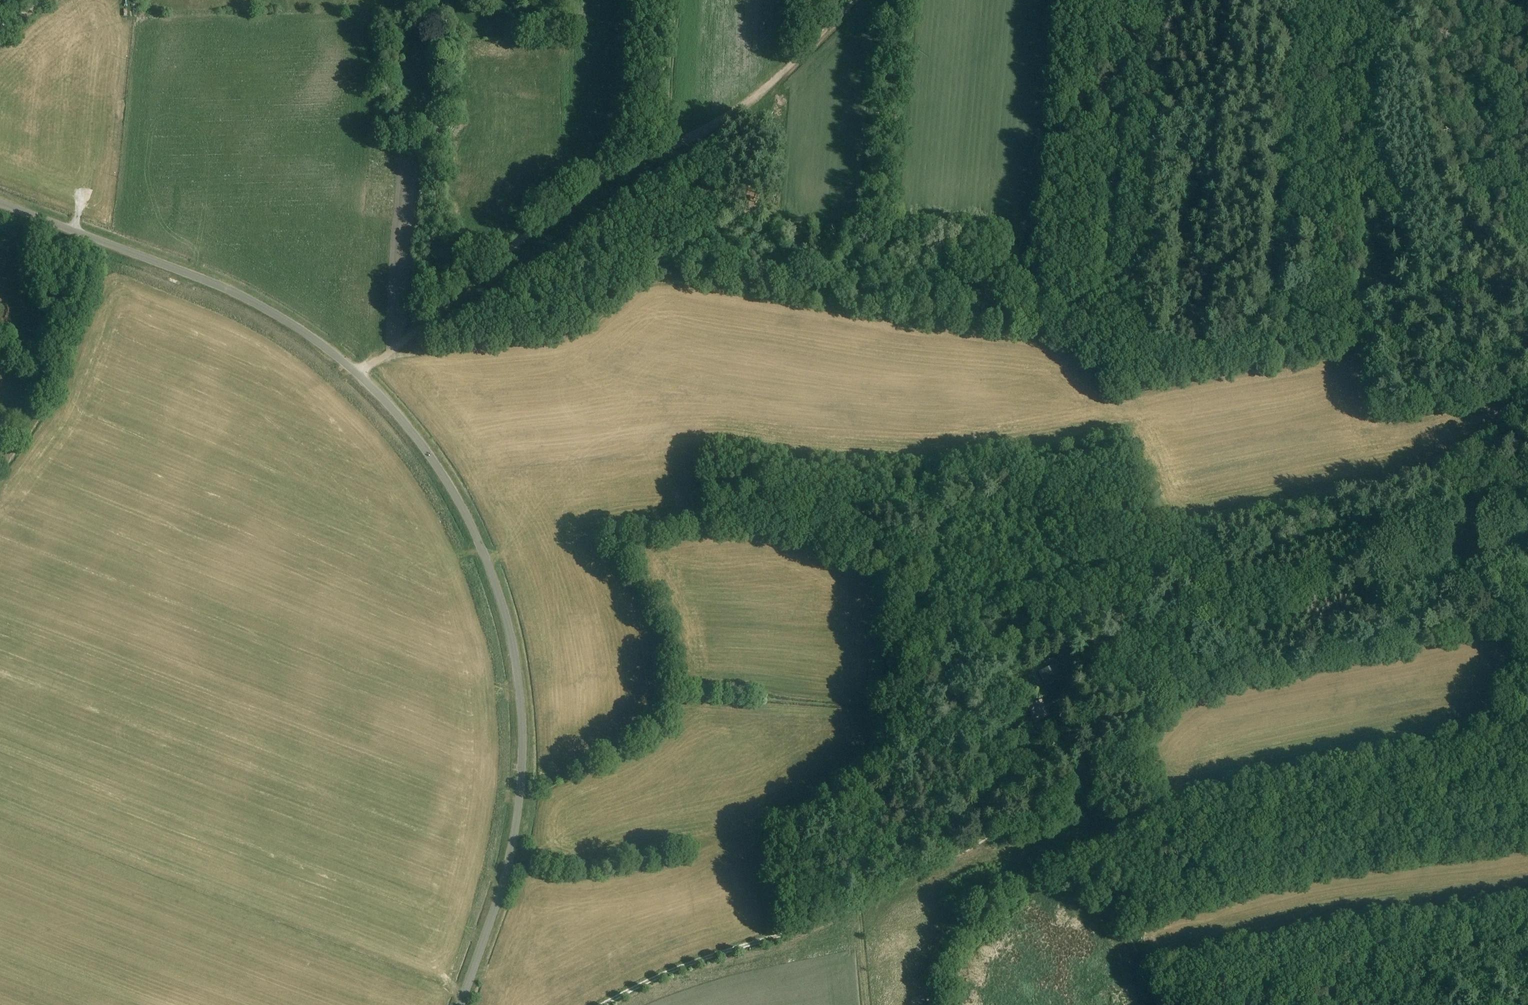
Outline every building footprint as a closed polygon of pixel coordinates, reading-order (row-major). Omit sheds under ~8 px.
[(1046,670),(1038,673),(1045,686),(1061,678),(1051,659),(1042,663),(1046,670)] [(1020,671),(1024,686),(1035,684),(1031,668),(1020,671)] [(1027,707),(1035,723),(1048,717),(1040,701),(1027,707)]
